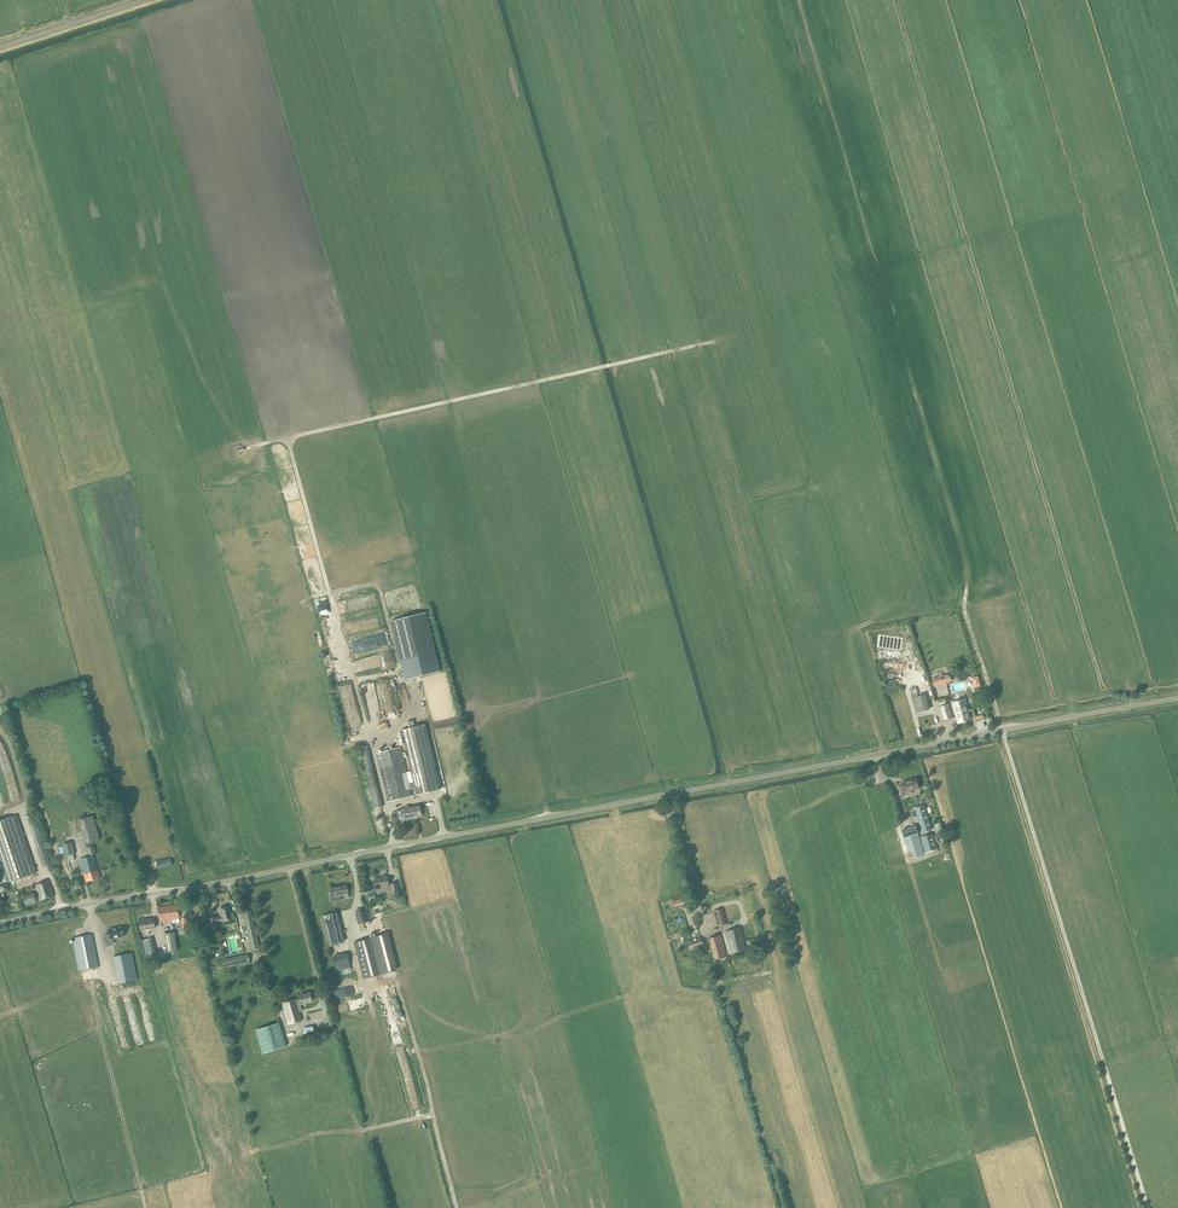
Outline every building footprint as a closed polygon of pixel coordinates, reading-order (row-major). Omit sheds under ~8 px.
[(405,680),(440,672),(426,613),(390,621),(405,680)] [(935,687),(951,681),(949,674),(932,679),(935,687)] [(978,676),(972,678),(975,688),(980,686),(978,676)] [(897,687),(895,679),(887,682),(890,689),(897,687)] [(924,695),(913,698),(915,706),(926,702),(924,695)] [(965,699),(952,703),(958,723),(971,720),(965,699)] [(944,719),(951,718),(948,705),(941,707),(944,719)] [(424,724),(401,730),(410,771),(414,788),(416,795),(440,789),(424,724)] [(375,809),(382,807),(376,784),(373,770),(367,746),(359,748),(375,809)] [(388,802),(412,796),(410,789),(406,772),(400,747),(376,752),(388,802)] [(414,788),(410,771),(406,772),(410,789),(414,788)] [(902,797),(907,795),(907,796),(912,794),(911,792),(914,791),(914,790),(919,788),(916,778),(903,782),(904,785),(899,786),(902,797)] [(401,810),(397,811),(399,821),(403,820),(421,816),(419,805),(409,808),(408,806),(404,806),(405,809),(401,809),(401,810)] [(922,832),(932,829),(924,805),(915,808),(922,832)] [(9,882),(36,873),(17,815),(0,820),(0,857),(9,882)] [(78,820),(85,843),(100,839),(93,816),(78,820)] [(43,866),(50,864),(48,857),(36,822),(29,824),(33,836),(43,866)] [(902,831),(904,837),(905,839),(908,838),(913,857),(925,853),(918,833),(916,826),(902,831)] [(925,852),(937,848),(933,834),(921,837),(925,852)] [(62,844),(65,855),(74,853),(72,842),(62,844)] [(93,846),(88,848),(87,848),(89,856),(95,854),(93,846)] [(86,882),(100,878),(94,856),(80,859),(86,882)] [(157,868),(172,866),(170,858),(156,861),(157,868)] [(387,894),(397,893),(396,883),(391,884),(391,885),(388,885),(387,877),(374,879),(376,891),(386,889),(387,894)] [(37,893),(33,894),(33,893),(23,896),(26,905),(36,902),(36,901),(39,899),(39,900),(53,896),(48,881),(34,885),(37,893)] [(334,891),(330,892),(332,902),(336,901),(335,896),(345,895),(345,898),(349,897),(348,894),(346,885),(334,888),(334,891)] [(673,908),(685,905),(684,898),(672,901),(673,908)] [(160,922),(179,918),(177,904),(157,908),(160,922)] [(221,916),(217,917),(217,916),(206,919),(209,929),(219,927),(218,922),(222,921),(222,922),(234,920),(233,915),(231,915),(230,907),(219,909),(221,916)] [(358,924),(368,921),(365,909),(355,912),(358,924)] [(722,909),(713,911),(714,917),(717,926),(726,924),(725,919),(722,909)] [(251,911),(245,913),(253,949),(259,948),(251,911)] [(323,922),(337,918),(336,913),(322,916),(323,922)] [(140,931),(155,928),(153,919),(148,920),(148,918),(138,920),(140,931)] [(109,939),(124,936),(122,927),(107,930),(108,935),(104,935),(106,945),(110,944),(109,939)] [(740,928),(725,931),(731,954),(745,950),(740,928)] [(168,952),(177,950),(174,932),(164,934),(168,952)] [(79,971),(98,967),(92,934),(72,938),(79,971)] [(386,934),(354,942),(363,979),(395,971),(386,934)] [(721,935),(709,938),(715,960),(727,957),(721,935)] [(147,957),(155,955),(151,938),(143,940),(147,957)] [(690,950),(703,946),(700,938),(688,942),(690,950)] [(131,953),(114,957),(119,984),(137,980),(131,953)] [(336,971),(350,967),(347,953),(332,957),(336,971)] [(223,967),(250,961),(248,955),(222,960),(223,967)] [(301,1004),(312,1001),(309,993),(299,996),(301,1004)] [(299,1012),(302,1011),(299,999),(295,1000),(295,999),(282,1003),(288,1023),(301,1019),(299,1012)] [(279,1023),(255,1030),(262,1053),(286,1046),(279,1023)] [(305,1035),(314,1033),(313,1026),(303,1028),(305,1035)] [(334,1043),(332,1030),(319,1032),(322,1046),(334,1043)]
